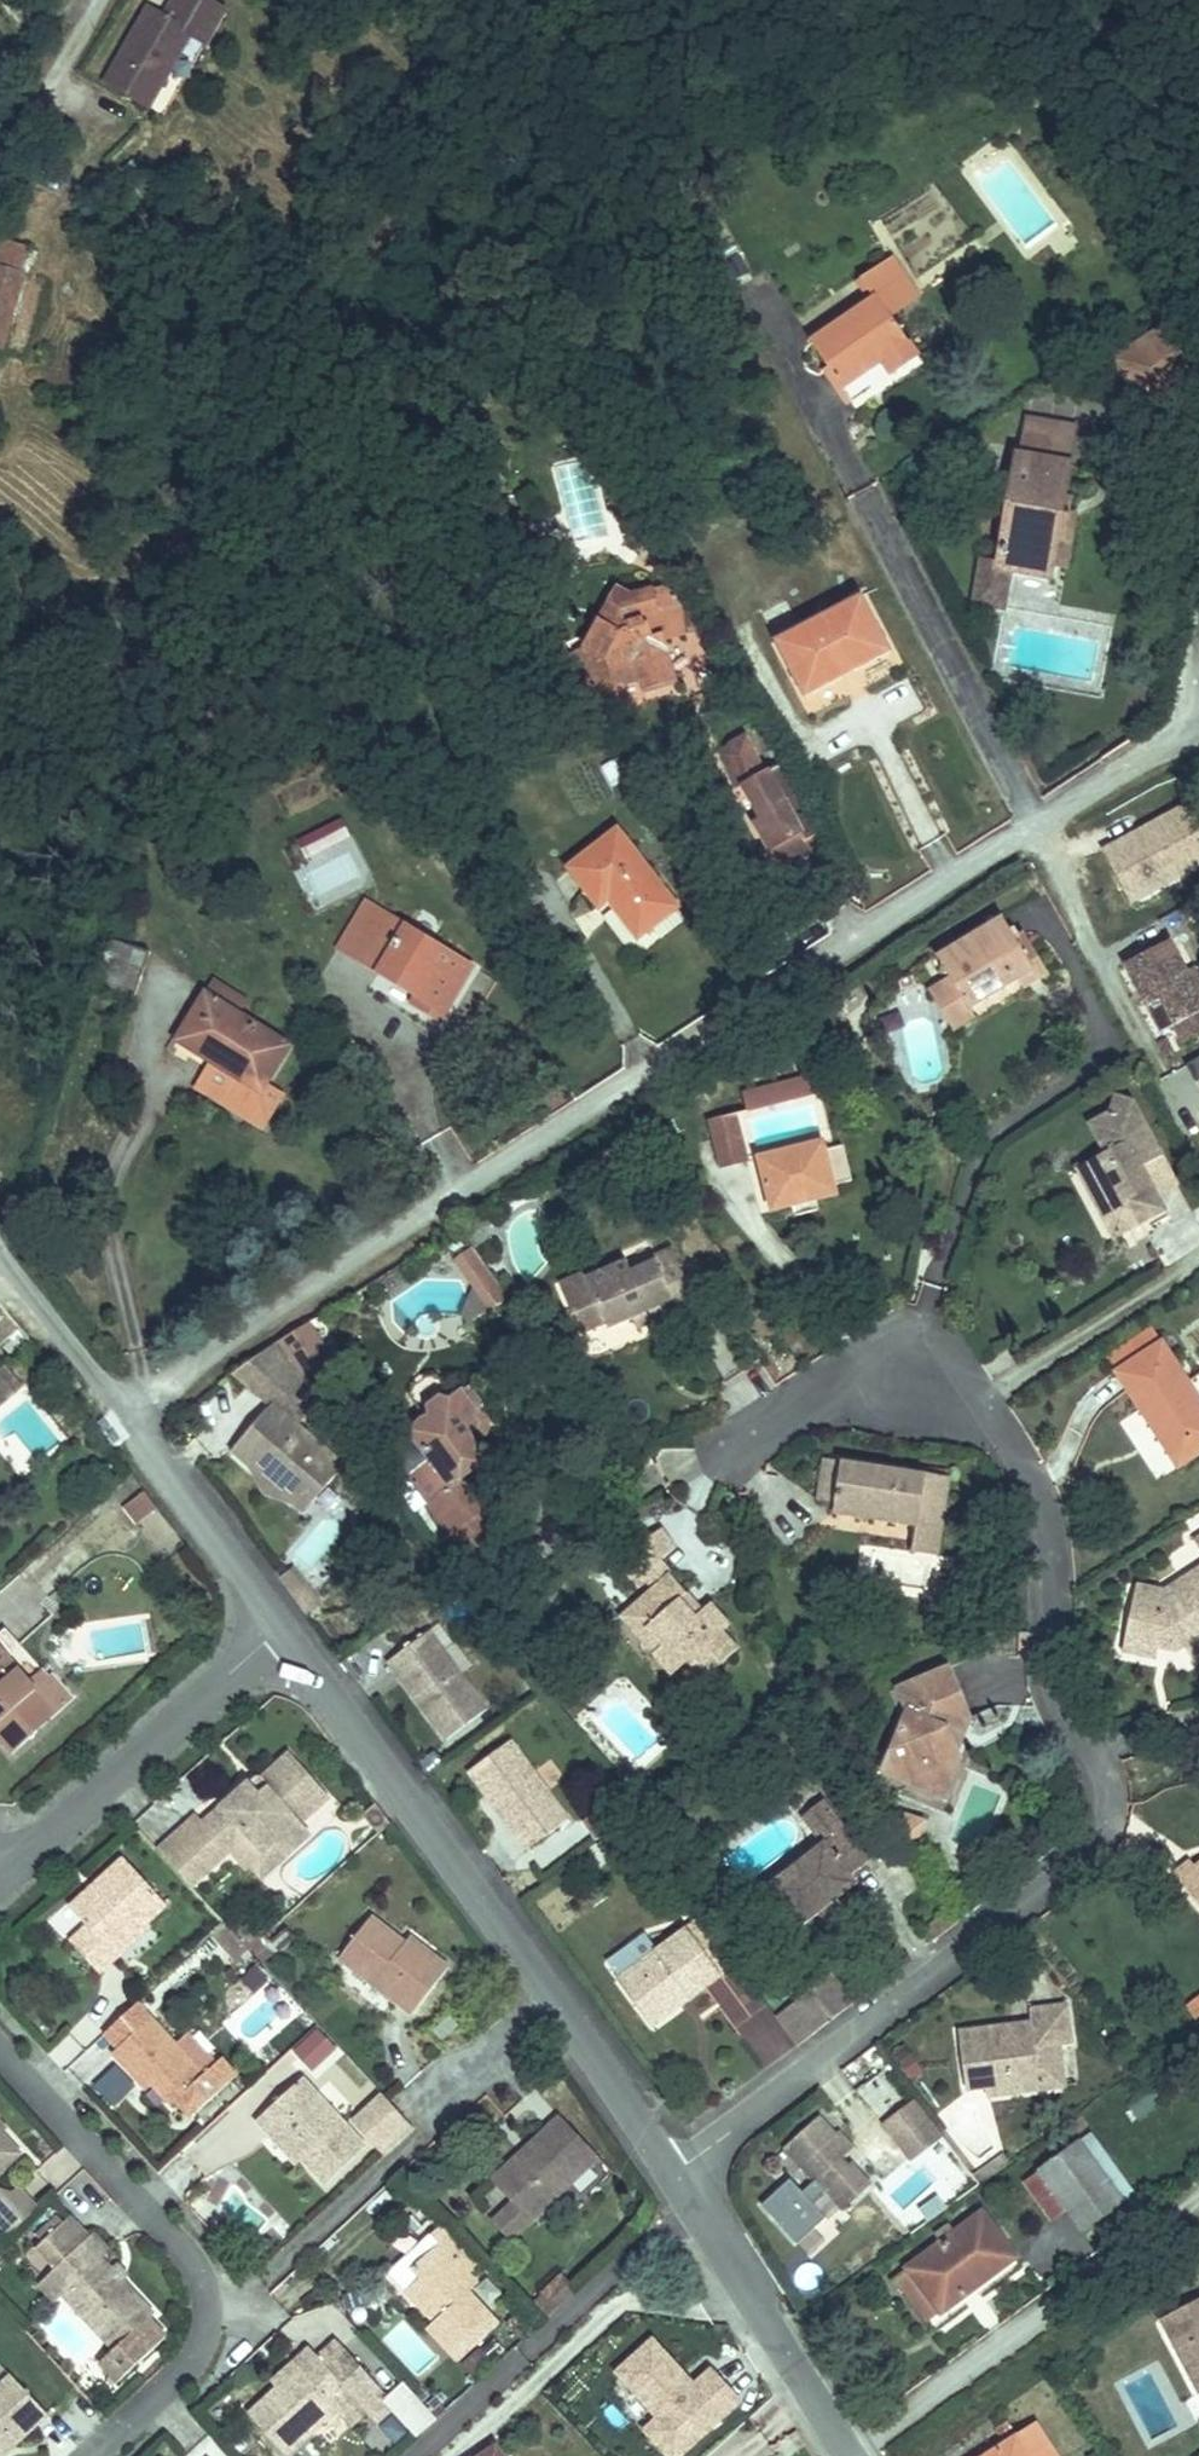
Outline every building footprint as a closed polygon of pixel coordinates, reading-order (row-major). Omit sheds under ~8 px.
[(62,92),(105,115),(146,41),(162,50),(180,17),(149,0),(134,0),(119,27),(103,18),(62,92)] [(984,35),(974,20),(963,27),(972,43),(984,35)] [(844,269),(854,282),(862,275),(877,294),(903,274),(879,242),(844,269)] [(32,250),(4,243),(0,260),(0,352),(5,354),(32,250)] [(854,282),(801,326),(846,384),(909,336),(877,294),(862,275),(854,282)] [(1184,313),(1124,353),(1155,401),(1195,374),(1198,372),(1198,335),(1184,313)] [(1155,401),(1124,353),(1113,360),(1145,408),(1155,401)] [(1056,432),(1005,422),(985,534),(1037,543),(1044,506),(1051,507),(1056,481),(1048,480),(1056,432)] [(585,568),(623,556),(591,456),(552,469),(585,568)] [(497,508),(504,522),(518,515),(511,501),(497,508)] [(658,617),(675,610),(667,589),(645,579),(630,587),(616,581),(584,647),(607,659),(618,686),(642,676),(647,687),(677,675),(660,631),(648,636),(642,621),(657,614),(658,617)] [(856,580),(771,628),(802,685),(887,636),(856,580)] [(657,614),(642,621),(648,636),(660,631),(680,622),(675,610),(658,617),(657,614)] [(766,747),(769,752),(781,775),(790,770),(775,742),(766,747)] [(803,817),(769,752),(745,765),(764,801),(758,805),(773,833),(803,817)] [(341,820),(294,834),(301,855),(347,841),(341,820)] [(671,897),(610,821),(565,857),(595,895),(601,890),(632,928),(671,897)] [(1123,867),(1083,889),(1105,932),(1146,910),(1123,867)] [(995,896),(931,936),(944,956),(965,990),(1011,961),(1018,957),(1010,944),(1021,937),(995,896)] [(1018,957),(1011,961),(1016,967),(1039,953),(1015,913),(1009,916),(1021,937),(1010,944),(1018,957)] [(468,964),(384,914),(358,957),(420,994),(414,1003),(436,1017),(468,964)] [(1119,939),(1155,1007),(1167,1000),(1198,983),(1198,980),(1181,947),(1165,915),(1119,939)] [(106,930),(88,979),(127,993),(145,945),(106,930)] [(1189,942),(1181,947),(1198,980),(1198,960),(1189,942)] [(965,990),(944,956),(922,970),(947,1011),(969,997),(965,990)] [(205,1059),(188,1085),(252,1126),(272,1094),(256,1083),(281,1044),(230,1012),(238,998),(207,978),(170,1037),(193,1051),(199,1041),(211,1049),(205,1059)] [(1167,1000),(1176,1016),(1198,1004),(1198,983),(1167,1000)] [(1169,1029),(1177,1045),(1198,1034),(1198,1013),(1169,1029)] [(199,1041),(193,1051),(205,1059),(211,1049),(199,1041)] [(736,1078),(740,1096),(815,1075),(810,1056),(736,1078)] [(1137,1149),(1156,1138),(1128,1083),(1113,1080),(1106,1094),(1086,1106),(1100,1133),(1078,1144),(1097,1180),(1110,1185),(1123,1209),(1132,1204),(1140,1200),(1137,1190),(1152,1181),(1137,1149)] [(729,1097),(703,1104),(717,1153),(743,1145),(729,1097)] [(820,1132),(818,1123),(754,1141),(769,1193),(833,1175),(830,1167),(820,1132)] [(839,1127),(820,1132),(830,1167),(849,1161),(839,1127)] [(1140,1200),(1132,1204),(1137,1212),(1164,1198),(1153,1179),(1172,1168),(1156,1138),(1137,1149),(1152,1181),(1137,1190),(1140,1200)] [(1097,1180),(1078,1144),(1070,1148),(1108,1217),(1123,1209),(1110,1185),(1097,1180)] [(813,1182),(788,1188),(791,1198),(815,1192),(813,1182)] [(619,1246),(578,1265),(601,1317),(625,1307),(623,1303),(639,1296),(646,1311),(672,1300),(669,1294),(688,1286),(665,1233),(644,1242),(646,1247),(624,1257),(619,1246)] [(498,1288),(462,1236),(451,1244),(469,1270),(463,1273),(482,1299),(498,1288)] [(469,1270),(451,1244),(445,1248),(463,1273),(469,1270)] [(623,1303),(625,1307),(630,1318),(646,1311),(639,1296),(623,1303)] [(1106,1356),(1116,1371),(1164,1339),(1154,1325),(1106,1356)] [(263,1330),(252,1337),(227,1368),(262,1399),(221,1445),(239,1461),(259,1460),(282,1479),(285,1502),(304,1501),(338,1463),(291,1421),(313,1397),(263,1330)] [(1116,1371),(1162,1443),(1198,1419),(1198,1394),(1191,1381),(1198,1375),(1198,1354),(1181,1365),(1164,1339),(1116,1371)] [(8,1355),(0,1362),(0,1375),(15,1362),(8,1355)] [(15,1362),(0,1375),(0,1376),(13,1390),(27,1376),(15,1362)] [(428,1461),(405,1479),(443,1530),(479,1502),(455,1471),(475,1455),(465,1441),(471,1436),(477,1431),(481,1426),(484,1420),(484,1415),(483,1411),(480,1408),(478,1405),(476,1403),(473,1401),(473,1399),(473,1395),(473,1390),(471,1385),(466,1383),(460,1381),(455,1381),(452,1383),(449,1386),(443,1391),(440,1391),(432,1388),(429,1390),(424,1393),(419,1398),(423,1410),(421,1410),(416,1412),(409,1415),(404,1418),(400,1423),(399,1427),(399,1432),(401,1438),(404,1441),(408,1444),(414,1447),(419,1450),(428,1461)] [(1162,1443),(1170,1454),(1198,1435),(1198,1419),(1162,1443)] [(945,1464),(822,1447),(815,1491),(834,1494),(833,1504),(915,1515),(918,1494),(941,1497),(945,1464)] [(419,1450),(396,1468),(405,1479),(428,1461),(419,1450)] [(259,1460),(239,1461),(255,1490),(285,1502),(282,1479),(259,1460)] [(149,1497),(137,1479),(115,1499),(130,1516),(149,1497)] [(934,1541),(941,1497),(918,1494),(915,1515),(912,1538),(934,1541)] [(479,1502),(443,1530),(466,1561),(502,1534),(479,1502)] [(651,1520),(609,1552),(624,1572),(651,1551),(665,1540),(651,1520)] [(1186,1529),(1198,1550),(1198,1520),(1186,1529)] [(868,1524),(867,1535),(911,1538),(912,1528),(868,1524)] [(651,1551),(624,1572),(637,1589),(661,1565),(651,1551)] [(1119,1632),(1150,1638),(1152,1621),(1169,1624),(1177,1637),(1184,1647),(1198,1637),(1198,1553),(1161,1578),(1148,1586),(1128,1583),(1119,1632)] [(656,1635),(646,1645),(666,1665),(682,1650),(698,1666),(729,1635),(714,1620),(720,1613),(699,1592),(694,1597),(685,1606),(669,1590),(678,1581),(661,1565),(631,1595),(647,1610),(639,1618),(656,1635)] [(1131,1573),(1128,1583),(1148,1586),(1161,1578),(1131,1573)] [(694,1597),(678,1581),(669,1590),(685,1606),(694,1597)] [(614,1612),(646,1645),(656,1635),(639,1618),(647,1610),(631,1595),(614,1612)] [(1152,1621),(1150,1638),(1169,1643),(1177,1637),(1169,1624),(1152,1621)] [(483,1705),(426,1627),(393,1651),(403,1665),(392,1673),(439,1737),(483,1705)] [(24,1708),(39,1725),(58,1709),(31,1679),(15,1660),(22,1655),(0,1630),(0,1729),(24,1708)] [(1150,1638),(1119,1632),(1116,1644),(1147,1651),(1150,1638)] [(403,1665),(393,1651),(382,1658),(392,1673),(403,1665)] [(53,1659),(31,1679),(58,1709),(80,1690),(53,1659)] [(902,1703),(887,1744),(900,1776),(918,1783),(950,1771),(960,1753),(958,1747),(952,1736),(971,1710),(950,1659),(894,1681),(902,1703)] [(0,1729),(0,1730),(15,1745),(39,1725),(24,1708),(0,1729)] [(975,1719),(971,1710),(952,1736),(958,1747),(975,1719)] [(237,1767),(193,1804),(219,1836),(240,1818),(253,1834),(268,1821),(282,1838),(306,1817),(294,1802),(322,1778),(283,1731),(250,1759),(263,1774),(252,1784),(237,1767)] [(565,1818),(506,1737),(464,1768),(510,1831),(522,1823),(534,1840),(565,1818)] [(900,1776),(887,1744),(877,1768),(900,1776)] [(250,1759),(237,1767),(252,1784),(263,1774),(250,1759)] [(950,1771),(918,1783),(940,1792),(950,1771)] [(796,1808),(808,1826),(833,1809),(819,1791),(796,1808)] [(890,1797),(873,1808),(902,1847),(914,1837),(921,1817),(899,1809),(890,1797)] [(181,1803),(149,1832),(181,1867),(215,1840),(181,1803)] [(815,1836),(757,1878),(788,1922),(812,1904),(816,1909),(828,1899),(824,1894),(849,1876),(844,1868),(864,1853),(833,1809),(808,1826),(815,1836)] [(268,1821),(253,1834),(268,1850),(282,1838),(268,1821)] [(522,1823),(510,1831),(522,1849),(534,1840),(522,1823)] [(118,1839),(61,1890),(80,1909),(63,1924),(92,1956),(113,1939),(95,1920),(127,1892),(138,1904),(159,1886),(118,1839)] [(1175,1875),(1198,1905),(1198,1865),(1196,1868),(1191,1862),(1175,1875)] [(95,1920),(113,1939),(144,1910),(138,1904),(127,1892),(95,1920)] [(362,1905),(333,1944),(410,2000),(447,1949),(435,1940),(426,1951),(393,1927),(362,1905)] [(636,1932),(597,1960),(609,1975),(607,1976),(633,2014),(673,1985),(680,1995),(713,1971),(727,1960),(694,1914),(679,1924),(647,1948),(636,1932)] [(401,1916),(393,1927),(426,1951),(435,1940),(401,1916)] [(824,1972),(782,2004),(805,2032),(847,2001),(824,1972)] [(673,1985),(633,2014),(641,2024),(680,1995),(673,1985)] [(170,2029),(131,1987),(99,2017),(112,2032),(107,2037),(128,2060),(134,2054),(149,2070),(167,2090),(172,2085),(186,2101),(231,2059),(215,2043),(211,2047),(197,2059),(170,2029)] [(767,2015),(790,2045),(805,2032),(782,2004),(767,2015)] [(1003,2042),(1000,2032),(944,2041),(954,2107),(975,2103),(999,2100),(1000,2110),(1033,2104),(1031,2095),(1052,2092),(1047,2060),(1060,2058),(1052,2011),(1016,2017),(1018,2029),(1019,2040),(1003,2042)] [(183,2017),(170,2029),(197,2059),(211,2047),(183,2017)] [(313,2074),(337,2049),(313,2026),(289,2050),(313,2074)] [(1018,2029),(1000,2032),(1003,2042),(1019,2040),(1018,2029)] [(128,2060),(123,2064),(137,2080),(149,2070),(134,2054),(128,2060)] [(296,2061),(240,2113),(255,2128),(266,2118),(297,2151),(318,2173),(322,2169),(361,2132),(296,2061)] [(874,2116),(904,2108),(895,2077),(866,2085),(874,2116)] [(347,2114),(354,2121),(383,2094),(377,2087),(347,2114)] [(1031,2095),(1033,2104),(1054,2102),(1052,2092),(1031,2095)] [(354,2121),(378,2147),(407,2120),(383,2094),(354,2121)] [(485,2209),(505,2233),(600,2146),(555,2097),(540,2110),(553,2125),(527,2148),(515,2135),(484,2164),(507,2189),(485,2209)] [(999,2100),(975,2103),(977,2113),(1000,2110),(999,2100)] [(540,2110),(515,2135),(527,2148),(553,2125),(540,2110)] [(19,2135),(0,2115),(0,2153),(19,2135)] [(266,2118),(255,2128),(285,2162),(297,2151),(266,2118)] [(1082,2127),(1070,2137),(1113,2197),(1126,2189),(1082,2127)] [(804,2131),(770,2159),(801,2197),(811,2209),(797,2220),(810,2236),(852,2202),(834,2180),(827,2186),(820,2177),(827,2171),(839,2162),(825,2145),(819,2150),(804,2131)] [(921,2131),(891,2155),(910,2178),(940,2155),(921,2131)] [(1070,2137),(1030,2167),(1056,2203),(1072,2227),(1113,2197),(1070,2137)] [(989,2153),(975,2163),(981,2170),(994,2159),(989,2153)] [(975,2163),(957,2176),(962,2184),(981,2170),(975,2163)] [(1056,2203),(1030,2167),(1015,2177),(1040,2214),(1056,2203)] [(827,2171),(820,2177),(827,2186),(834,2180),(827,2171)] [(70,2270),(59,2280),(107,2333),(96,2344),(114,2363),(163,2318),(145,2298),(149,2295),(100,2242),(108,2234),(64,2187),(26,2222),(46,2244),(70,2270)] [(428,2306),(420,2314),(456,2355),(497,2317),(470,2287),(477,2280),(462,2264),(478,2249),(437,2204),(418,2221),(425,2228),(403,2249),(415,2262),(401,2275),(428,2306)] [(885,2276),(917,2319),(1004,2255),(972,2211),(947,2230),(941,2222),(924,2234),(930,2242),(885,2276)] [(70,2270),(46,2244),(23,2264),(48,2291),(59,2280),(70,2270)] [(415,2262),(403,2249),(389,2261),(401,2275),(415,2262)] [(1152,2320),(1190,2396),(1198,2391),(1198,2297),(1152,2320)] [(345,2328),(337,2319),(317,2338),(324,2347),(345,2328)] [(260,2364),(271,2379),(317,2338),(304,2324),(260,2364)] [(246,2401),(286,2444),(355,2382),(364,2392),(385,2373),(345,2328),(324,2347),(317,2338),(271,2379),(246,2401)] [(692,2381),(651,2335),(610,2373),(651,2417),(638,2429),(662,2455),(682,2455),(741,2402),(708,2366),(692,2381)] [(0,2364),(0,2426),(25,2403),(35,2414),(48,2403),(8,2357),(0,2364)] [(8,2439),(35,2414),(25,2403),(0,2426),(0,2429),(8,2439)] [(972,2455),(1048,2455),(1025,2421),(972,2455)] [(8,2439),(0,2429),(0,2446),(8,2439)] [(201,2440),(185,2455),(215,2455),(201,2440)] [(478,2455),(496,2455),(490,2447),(478,2455)]
